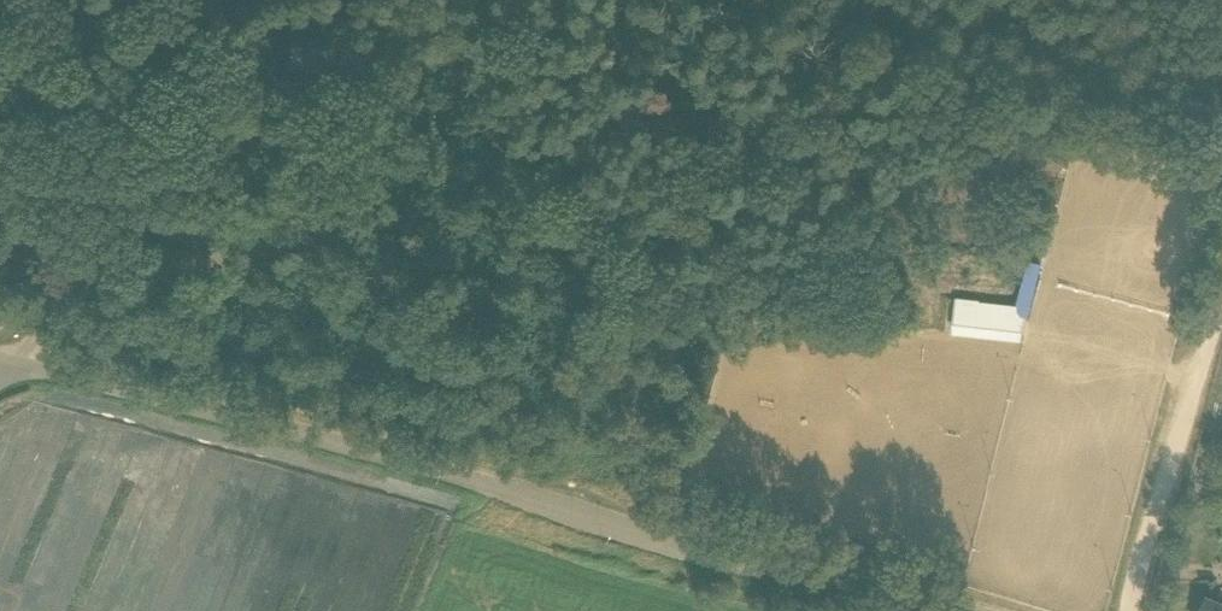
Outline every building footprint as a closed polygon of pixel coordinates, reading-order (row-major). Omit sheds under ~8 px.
[(1040,265),(1028,262),(1017,306),(1014,317),(954,309),(953,321),(1024,330),(1026,319),(1040,265)] [(1201,610),(1221,610),(1221,607),(1206,600),(1201,610)]
